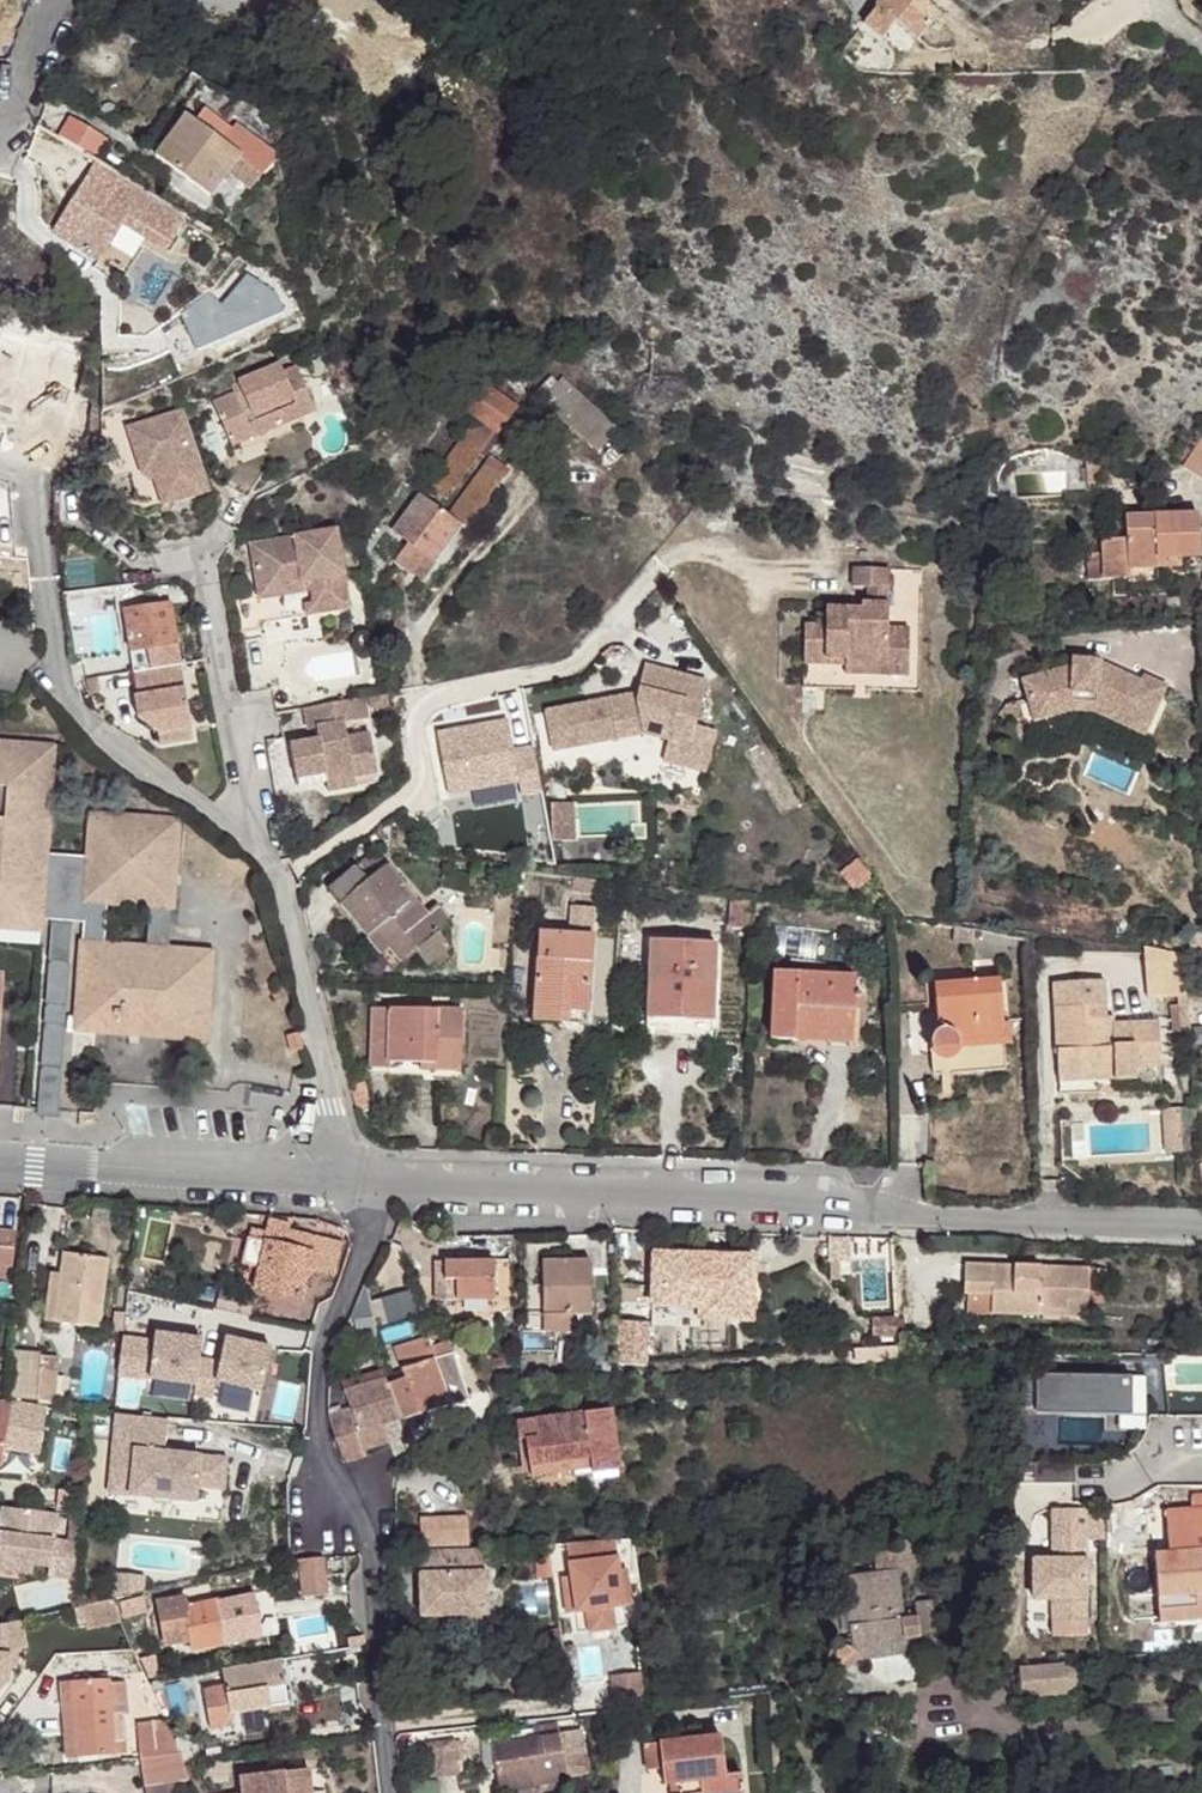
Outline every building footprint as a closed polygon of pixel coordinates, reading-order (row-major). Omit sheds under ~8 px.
[(864,23),(883,38),(894,22),(917,40),(939,11),(926,0),(880,0),(875,6),(876,7),(864,23)] [(186,115),(155,156),(209,198),(239,159),(261,178),(273,165),(272,154),(235,126),(232,129),(205,108),(195,122),(186,115)] [(70,116),(58,136),(96,159),(108,139),(70,116)] [(96,159),(50,232),(100,263),(123,225),(167,253),(190,217),(139,185),(96,159)] [(214,401),(228,435),(257,424),(261,433),(297,419),(294,412),(313,404),(297,367),(285,372),(281,365),(239,382),(243,389),(214,401)] [(494,374),(466,413),(475,420),(496,435),(522,398),(507,387),(509,385),(494,374)] [(545,395),(541,400),(597,452),(619,429),(563,377),(560,380),(554,374),(539,389),(545,395)] [(294,412),(297,419),(315,411),(313,404),(294,412)] [(162,496),(208,481),(186,410),(128,428),(134,447),(128,449),(126,462),(143,515),(166,507),(162,496)] [(475,420),(464,435),(484,450),(496,435),(475,420)] [(228,435),(232,446),(261,433),(257,424),(228,435)] [(428,485),(427,486),(446,500),(484,450),(464,435),(437,473),(428,485)] [(1187,461),(1201,471),(1201,439),(1187,461)] [(1091,453),(1094,477),(1107,476),(1106,461),(1091,453)] [(421,494),(394,531),(411,543),(397,563),(413,574),(427,555),(435,562),(461,525),(465,528),(508,469),(492,457),(449,516),(421,494)] [(417,459),(408,471),(428,485),(437,473),(417,459)] [(162,496),(166,507),(212,492),(208,481),(162,496)] [(1125,516),(1127,569),(1159,568),(1158,558),(1181,558),(1200,557),(1199,514),(1125,516)] [(347,599),(335,530),(250,544),(257,589),(310,581),(312,591),(314,605),(347,599)] [(1112,552),(1087,554),(1088,580),(1114,579),(1112,552)] [(413,574),(421,580),(435,562),(427,555),(413,574)] [(1159,568),(1181,567),(1181,558),(1158,558),(1159,568)] [(890,568),(854,567),(854,586),(868,587),(868,603),(862,604),(862,609),(850,609),(827,608),(827,625),(806,625),(805,658),(846,659),(846,665),(909,666),(910,629),(888,628),(890,568)] [(258,596),(259,599),(312,591),(310,581),(257,589),(258,596)] [(259,599),(258,596),(235,600),(240,631),(263,627),(259,599)] [(347,599),(314,605),(305,607),(307,616),(349,609),(347,599)] [(123,610),(134,672),(181,664),(170,603),(123,610)] [(1161,625),(1164,656),(1201,654),(1199,630),(1183,624),(1161,625)] [(846,659),(805,658),(804,688),(846,689),(846,674),(846,665),(846,659)] [(609,695),(547,709),(555,748),(642,728),(668,735),(689,741),(695,721),(706,678),(645,660),(636,689),(635,695),(635,697),(611,703),(609,695)] [(1024,682),(1034,717),(1071,707),(1071,703),(1095,705),(1095,707),(1145,730),(1164,687),(1144,677),(1141,683),(1100,664),(1100,662),(1074,660),(1073,667),(1024,682)] [(192,724),(181,664),(134,672),(133,672),(138,695),(134,696),(139,717),(159,730),(192,724)] [(909,666),(846,665),(846,674),(909,675),(909,666)] [(99,677),(87,679),(91,693),(102,691),(99,677)] [(636,689),(609,695),(611,703),(635,697),(635,695),(636,689)] [(368,719),(364,698),(305,709),(307,722),(316,720),(317,731),(318,737),(307,739),(306,733),(289,736),(297,778),(325,773),(327,781),(354,776),(353,769),(376,764),(371,733),(348,737),(345,723),(368,719)] [(689,741),(668,735),(663,756),(704,767),(715,727),(695,721),(689,741)] [(192,724),(159,730),(161,743),(194,737),(192,724)] [(41,919),(51,920),(72,921),(84,922),(75,1029),(205,1039),(212,953),(167,951),(177,821),(90,815),(88,857),(45,854),(53,747),(0,743),(0,927),(40,930),(41,919)] [(354,776),(378,772),(376,764),(353,769),(354,776)] [(356,786),(354,776),(327,781),(329,791),(356,786)] [(573,800),(552,801),(553,839),(574,839),(574,817),(565,817),(565,806),(573,806),(573,800)] [(389,948),(401,963),(416,950),(428,966),(450,948),(438,932),(450,922),(437,906),(428,913),(422,918),(398,889),(402,885),(387,866),(376,858),(369,859),(356,868),(329,890),(367,937),(375,931),(389,948)] [(398,889),(422,918),(428,913),(402,885),(398,889)] [(730,897),(728,927),(752,928),(753,900),(730,897)] [(539,933),(534,1009),(587,1012),(593,936),(592,936),(593,908),(572,906),(569,935),(539,933)] [(51,920),(48,962),(69,963),(72,921),(51,920)] [(389,948),(375,931),(367,937),(381,955),(389,948)] [(650,942),(647,1017),(713,1020),(716,945),(650,942)] [(1183,956),(1144,949),(1144,955),(1147,999),(1186,996),(1183,956)] [(938,1075),(1004,1069),(1006,1067),(1004,1044),(1002,1023),(999,978),(1004,978),(1002,957),(972,959),(974,980),(934,983),(938,1026),(937,1031),(934,1035),(931,1039),(931,1045),(933,1072),(935,1074),(938,1075)] [(48,962),(45,1005),(65,1006),(69,963),(48,962)] [(774,973),(771,1039),(793,1040),(793,1032),(830,1033),(829,1042),(850,1043),(852,1010),(852,997),(854,977),(774,973)] [(1104,981),(1054,983),(1057,1077),(1113,1074),(1113,1081),(1113,1082),(1136,1080),(1135,1070),(1135,1063),(1160,1062),(1158,1023),(1114,1025),(1113,1018),(1106,1018),(1104,981)] [(1186,996),(1179,997),(1181,1033),(1188,1033),(1186,996)] [(865,999),(852,997),(852,1010),(864,1010),(865,999)] [(45,1005),(44,1024),(64,1025),(65,1006),(45,1005)] [(372,1008),(371,1067),(389,1068),(390,1062),(420,1063),(437,1063),(436,1070),(461,1071),(462,1010),(372,1008)] [(534,1009),(533,1021),(586,1024),(587,1012),(534,1009)] [(647,1017),(646,1036),(712,1039),(713,1020),(647,1017)] [(1002,1023),(1004,1044),(1012,1044),(1011,1023),(1002,1023)] [(44,1024),(41,1067),(61,1069),(64,1025),(44,1024)] [(793,1032),(793,1040),(829,1042),(830,1033),(793,1032)] [(299,1034),(287,1037),(291,1054),(303,1052),(299,1034)] [(41,1067),(38,1117),(58,1118),(61,1069),(41,1067)] [(1057,1077),(1058,1083),(1113,1081),(1113,1074),(1057,1077)] [(370,1106),(364,1083),(350,1087),(356,1110),(370,1106)] [(1178,1110),(1163,1111),(1165,1156),(1173,1156),(1172,1142),(1179,1141),(1180,1155),(1191,1154),(1189,1110),(1178,1111),(1178,1110)] [(257,1269),(252,1288),(301,1299),(309,1270),(335,1276),(343,1244),(289,1230),(290,1225),(269,1220),(264,1241),(247,1236),(241,1265),(257,1269)] [(0,1265),(0,1264),(13,1265),(14,1248),(15,1233),(0,1232),(0,1265)] [(52,1273),(46,1321),(99,1328),(108,1259),(64,1253),(61,1274),(52,1273)] [(653,1254),(652,1305),(700,1307),(700,1319),(751,1320),(753,1257),(653,1254)] [(435,1262),(437,1301),(495,1300),(494,1261),(435,1262)] [(542,1262),(543,1315),(591,1314),(591,1261),(542,1262)] [(965,1265),(964,1295),(992,1295),(992,1314),(1039,1315),(1038,1309),(1069,1311),(1069,1300),(1088,1301),(1089,1269),(965,1265)] [(133,1278),(131,1289),(145,1291),(147,1280),(133,1278)] [(373,1315),(365,1282),(349,1319),(354,1319),(358,1342),(375,1339),(371,1316),(373,1315)] [(408,1294),(381,1302),(387,1324),(415,1315),(408,1294)] [(1069,1311),(1068,1317),(1087,1317),(1088,1301),(1069,1300),(1069,1311)] [(652,1305),(652,1318),(700,1319),(700,1307),(652,1305)] [(113,1314),(112,1331),(120,1332),(122,1314),(113,1314)] [(898,1341),(897,1323),(872,1324),(873,1342),(898,1341)] [(121,1340),(115,1375),(194,1384),(197,1361),(200,1342),(152,1336),(151,1344),(121,1340)] [(403,1377),(387,1383),(399,1421),(448,1406),(434,1358),(432,1348),(434,1348),(431,1339),(395,1350),(403,1377)] [(218,1363),(197,1361),(194,1384),(194,1394),(211,1397),(214,1381),(260,1391),(270,1349),(224,1340),(218,1363)] [(454,1352),(434,1358),(448,1406),(469,1401),(454,1352)] [(42,1355),(14,1353),(11,1398),(39,1399),(42,1355)] [(56,1356),(42,1355),(39,1399),(53,1400),(56,1356)] [(347,1383),(349,1389),(384,1379),(383,1373),(347,1383)] [(1132,1376),(1013,1375),(1012,1408),(1132,1410),(1132,1376)] [(329,1416),(344,1464),(366,1456),(364,1450),(389,1443),(388,1441),(390,1441),(389,1440),(403,1435),(398,1421),(399,1421),(387,1383),(385,1378),(384,1379),(349,1389),(343,1390),(350,1408),(329,1416)] [(2,1465),(8,1422),(44,1427),(47,1410),(0,1404),(0,1465),(2,1465)] [(86,1412),(47,1410),(44,1427),(51,1428),(52,1422),(86,1425),(86,1412)] [(525,1439),(529,1467),(589,1457),(591,1470),(592,1475),(619,1470),(611,1410),(516,1422),(518,1440),(525,1439)] [(114,1413),(107,1492),(195,1499),(196,1486),(222,1488),(224,1457),(163,1451),(165,1417),(114,1413)] [(529,1467),(530,1478),(591,1470),(589,1457),(529,1467)] [(1074,1463),(1034,1464),(1034,1484),(1074,1484),(1074,1463)] [(72,1509),(73,1491),(58,1489),(57,1508),(72,1509)] [(1158,1608),(1197,1604),(1196,1593),(1201,1592),(1201,1496),(1192,1496),(1192,1510),(1166,1512),(1169,1554),(1154,1555),(1158,1608)] [(33,1565),(49,1567),(48,1575),(73,1579),(79,1543),(79,1535),(69,1534),(68,1542),(54,1541),(57,1514),(1,1508),(0,1516),(0,1561),(33,1565)] [(1088,1532),(1088,1529),(1106,1528),(1104,1514),(1086,1516),(1070,1517),(1071,1533),(1088,1532)] [(79,1535),(80,1516),(70,1515),(69,1534),(79,1535)] [(421,1532),(396,1533),(396,1551),(469,1548),(468,1517),(420,1518),(421,1532)] [(902,1541),(904,1562),(925,1560),(923,1539),(902,1541)] [(484,1549),(420,1551),(421,1575),(485,1574),(484,1549)] [(633,1572),(630,1549),(559,1559),(567,1614),(568,1614),(605,1609),(631,1606),(627,1573),(633,1572)] [(845,1578),(854,1650),(851,1648),(845,1646),(840,1648),(837,1650),(836,1653),(831,1650),(818,1682),(839,1690),(846,1668),(852,1667),(856,1664),(857,1661),(858,1659),(857,1655),(905,1648),(904,1641),(921,1638),(922,1653),(941,1650),(934,1601),(916,1604),(917,1617),(903,1619),(897,1571),(896,1572),(894,1550),(874,1553),(876,1573),(845,1578)] [(298,1560),(303,1597),(328,1595),(323,1557),(298,1560)] [(1086,1633),(1086,1560),(1026,1560),(1026,1633),(1086,1633)] [(33,1565),(0,1561),(0,1571),(32,1576),(33,1565)] [(485,1574),(421,1575),(422,1618),(486,1616),(485,1574)] [(127,1594),(128,1576),(113,1575),(110,1598),(127,1594)] [(127,1594),(143,1591),(144,1577),(128,1576),(127,1594)] [(1160,1624),(1201,1620),(1201,1592),(1196,1593),(1197,1604),(1158,1608),(1160,1624)] [(120,1602),(123,1616),(146,1611),(143,1597),(120,1602)] [(187,1608),(185,1598),(159,1602),(165,1645),(190,1641),(191,1641),(187,1608)] [(113,1599),(80,1607),(86,1627),(121,1619),(113,1599)] [(219,1604),(187,1608),(191,1641),(190,1641),(191,1651),(224,1646),(219,1604)] [(607,1627),(605,1609),(568,1614),(570,1632),(607,1627)] [(9,1682),(10,1654),(18,1651),(26,1649),(18,1621),(16,1621),(0,1625),(0,1694),(9,1682)] [(905,1648),(906,1655),(922,1653),(921,1638),(904,1641),(905,1648)] [(858,1659),(857,1661),(906,1655),(905,1648),(857,1655),(858,1659)] [(10,1654),(9,1682),(18,1682),(18,1651),(10,1654)] [(564,1654),(565,1664),(575,1662),(574,1653),(564,1654)] [(155,1656),(141,1660),(149,1678),(159,1676),(155,1656)] [(203,1690),(210,1729),(232,1725),(230,1713),(271,1706),(269,1698),(286,1696),(281,1660),(222,1670),(224,1686),(203,1690)] [(1019,1668),(1022,1698),(1066,1695),(1066,1693),(1074,1689),(1077,1683),(1077,1674),(1074,1670),(1072,1669),(1070,1667),(1064,1667),(1064,1665),(1019,1668)] [(605,1677),(608,1704),(642,1700),(639,1673),(605,1677)] [(73,1682),(79,1758),(116,1755),(116,1754),(127,1753),(126,1741),(126,1740),(124,1714),(128,1714),(126,1685),(123,1683),(109,1684),(109,1679),(107,1679),(76,1681),(73,1682)] [(68,1759),(79,1758),(73,1682),(63,1683),(68,1759)] [(269,1698),(271,1706),(288,1704),(286,1696),(269,1698)] [(136,1723),(140,1760),(180,1754),(165,1720),(136,1723)] [(498,1766),(498,1769),(564,1757),(584,1754),(580,1730),(558,1734),(556,1724),(533,1728),(535,1738),(494,1745),(498,1766)] [(742,1774),(725,1776),(721,1737),(659,1743),(662,1769),(664,1787),(670,1786),(679,1785),(680,1792),(744,1792),(742,1774)] [(645,1771),(662,1769),(659,1743),(643,1745),(645,1771)] [(140,1760),(145,1785),(173,1782),(189,1779),(181,1754),(180,1754),(140,1760)] [(584,1754),(564,1757),(565,1765),(585,1762),(584,1754)] [(498,1766),(495,1767),(500,1792),(531,1792),(539,1792),(538,1788),(543,1781),(567,1777),(565,1765),(564,1757),(498,1769),(498,1766)] [(309,1770),(240,1778),(241,1792),(312,1792),(309,1770)] [(173,1782),(145,1785),(147,1792),(174,1792),(173,1782)]
